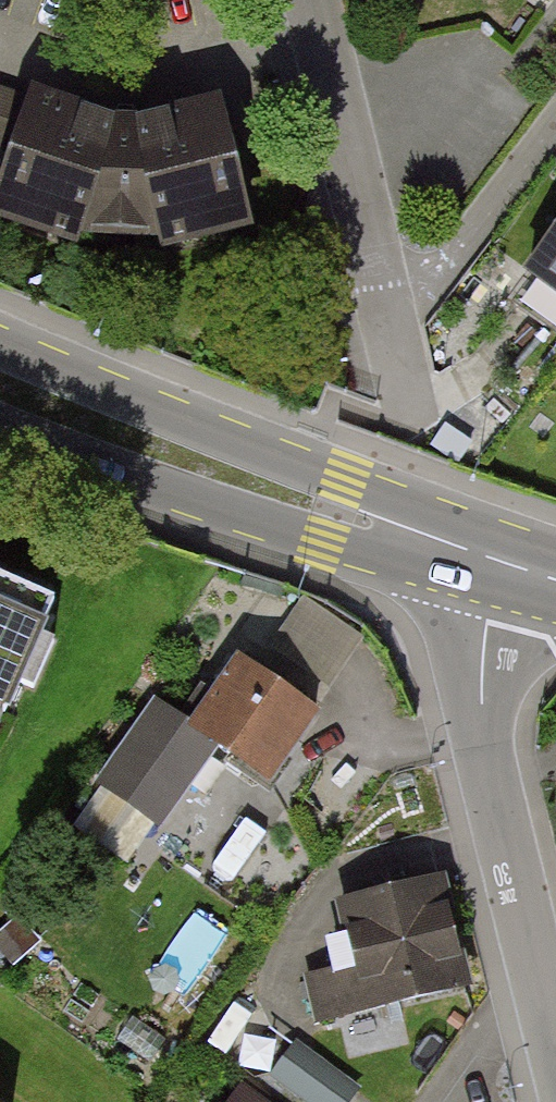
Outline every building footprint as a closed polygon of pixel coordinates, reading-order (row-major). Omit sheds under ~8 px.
[(29,93),(0,82),(0,151),(7,154),(29,93)] [(165,243),(247,224),(218,98),(140,114),(115,113),(32,85),(29,93),(7,154),(0,174),(0,214),(77,240),(81,227),(162,230),(165,243)] [(527,269),(555,289),(555,227),(527,269)] [(53,607),(0,584),(0,729),(19,685),(39,694),(59,649),(39,640),(53,607)] [(306,600),(274,647),(332,687),(364,640),(306,600)] [(213,751),(262,784),(307,715),(229,663),(184,731),(156,712),(104,790),(162,829),(213,751)] [(312,978),(324,1027),(458,995),(431,881),(323,907),(339,971),(312,978)] [(240,1088),(230,1101),(259,1101),(240,1088)]
